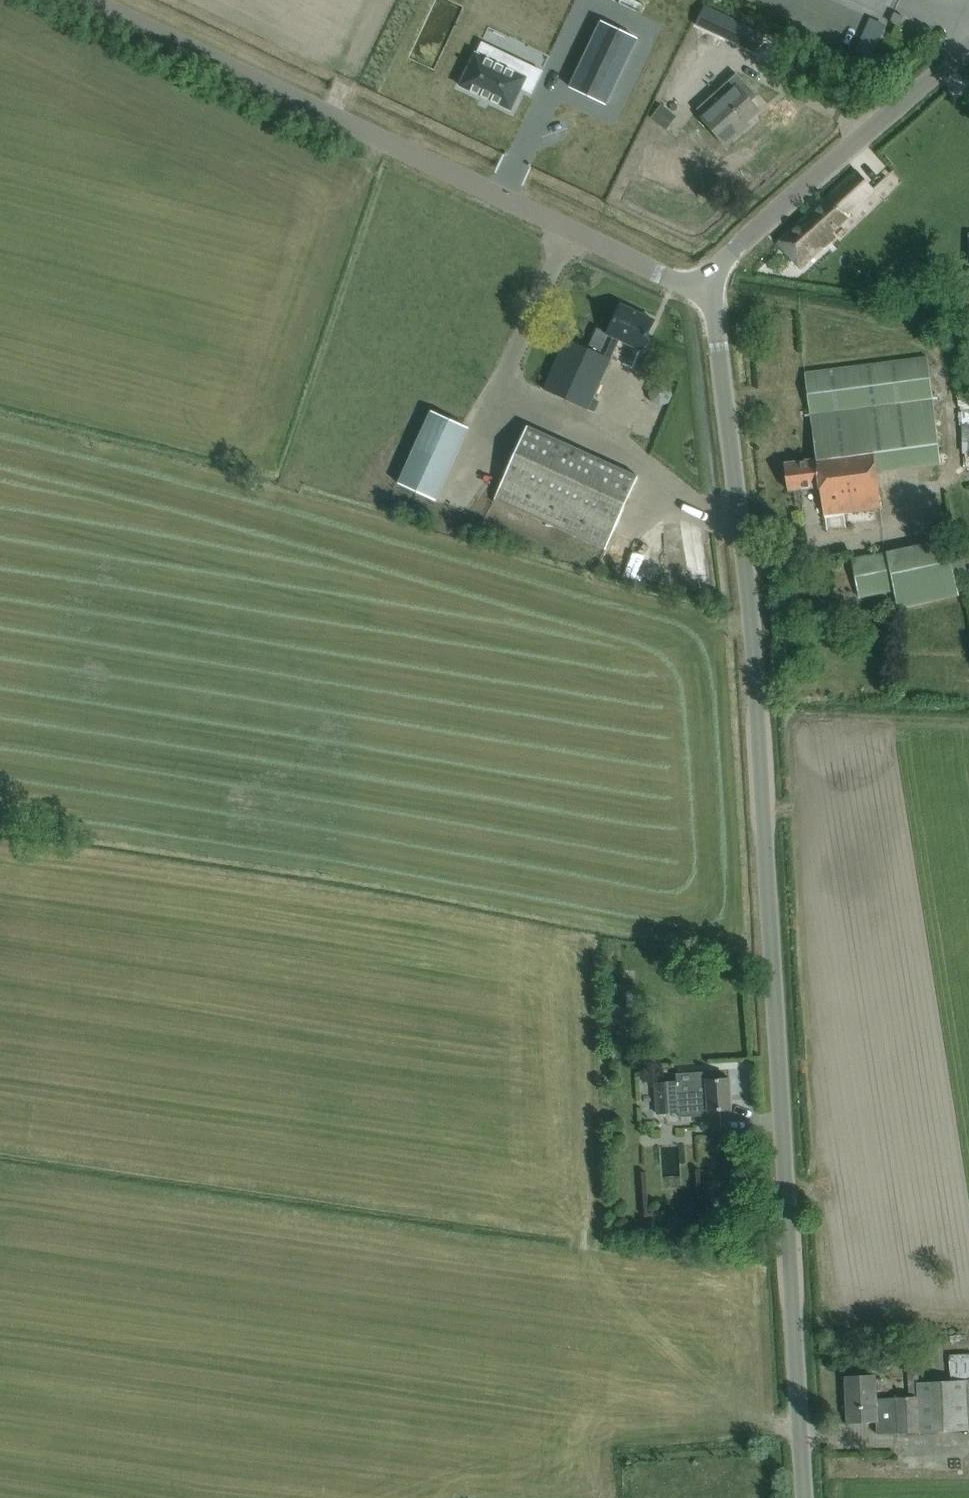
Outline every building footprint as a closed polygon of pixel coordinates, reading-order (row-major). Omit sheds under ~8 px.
[(890,21),(899,25),(903,16),(894,12),(890,21)] [(727,17),(718,36),(733,43),(742,24),(727,17)] [(601,22),(570,87),(606,104),(637,39),(601,22)] [(476,53),(460,85),(511,110),(521,87),(532,92),(542,71),(530,66),(525,76),(496,62),(501,52),(483,43),(478,54),(476,53)] [(758,109),(736,85),(701,117),(726,144),(740,131),(737,128),(758,109)] [(661,105),(651,119),(668,130),(677,116),(661,105)] [(899,190),(913,173),(902,164),(888,182),(899,190)] [(845,215),(873,189),(856,170),(776,243),(800,268),(835,236),(831,232),(848,217),(845,215)] [(868,276),(861,284),(867,290),(874,282),(868,276)] [(544,389),(587,409),(619,339),(641,349),(654,320),(621,304),(608,332),(597,327),(588,348),(567,338),(544,389)] [(941,463),(927,356),(804,372),(816,459),(784,463),(788,490),(820,486),(823,515),(881,507),(876,471),(941,463)] [(398,484),(435,500),(468,427),(431,410),(398,484)] [(527,426),(494,498),(605,549),(638,476),(527,426)] [(836,570),(843,600),(894,589),(898,607),(959,594),(947,539),(850,559),(852,567),(836,570)] [(690,1080),(655,1083),(657,1114),(680,1112),(680,1116),(681,1116),(681,1112),(690,1111),(690,1116),(709,1115),(709,1110),(731,1109),(730,1090),(731,1090),(730,1081),(729,1081),(729,1078),(707,1079),(706,1073),(707,1073),(707,1071),(689,1072),(690,1080)] [(876,1421),(876,1434),(968,1430),(966,1380),(916,1382),(917,1396),(876,1399),(875,1375),(845,1377),(847,1422),(876,1421)]
